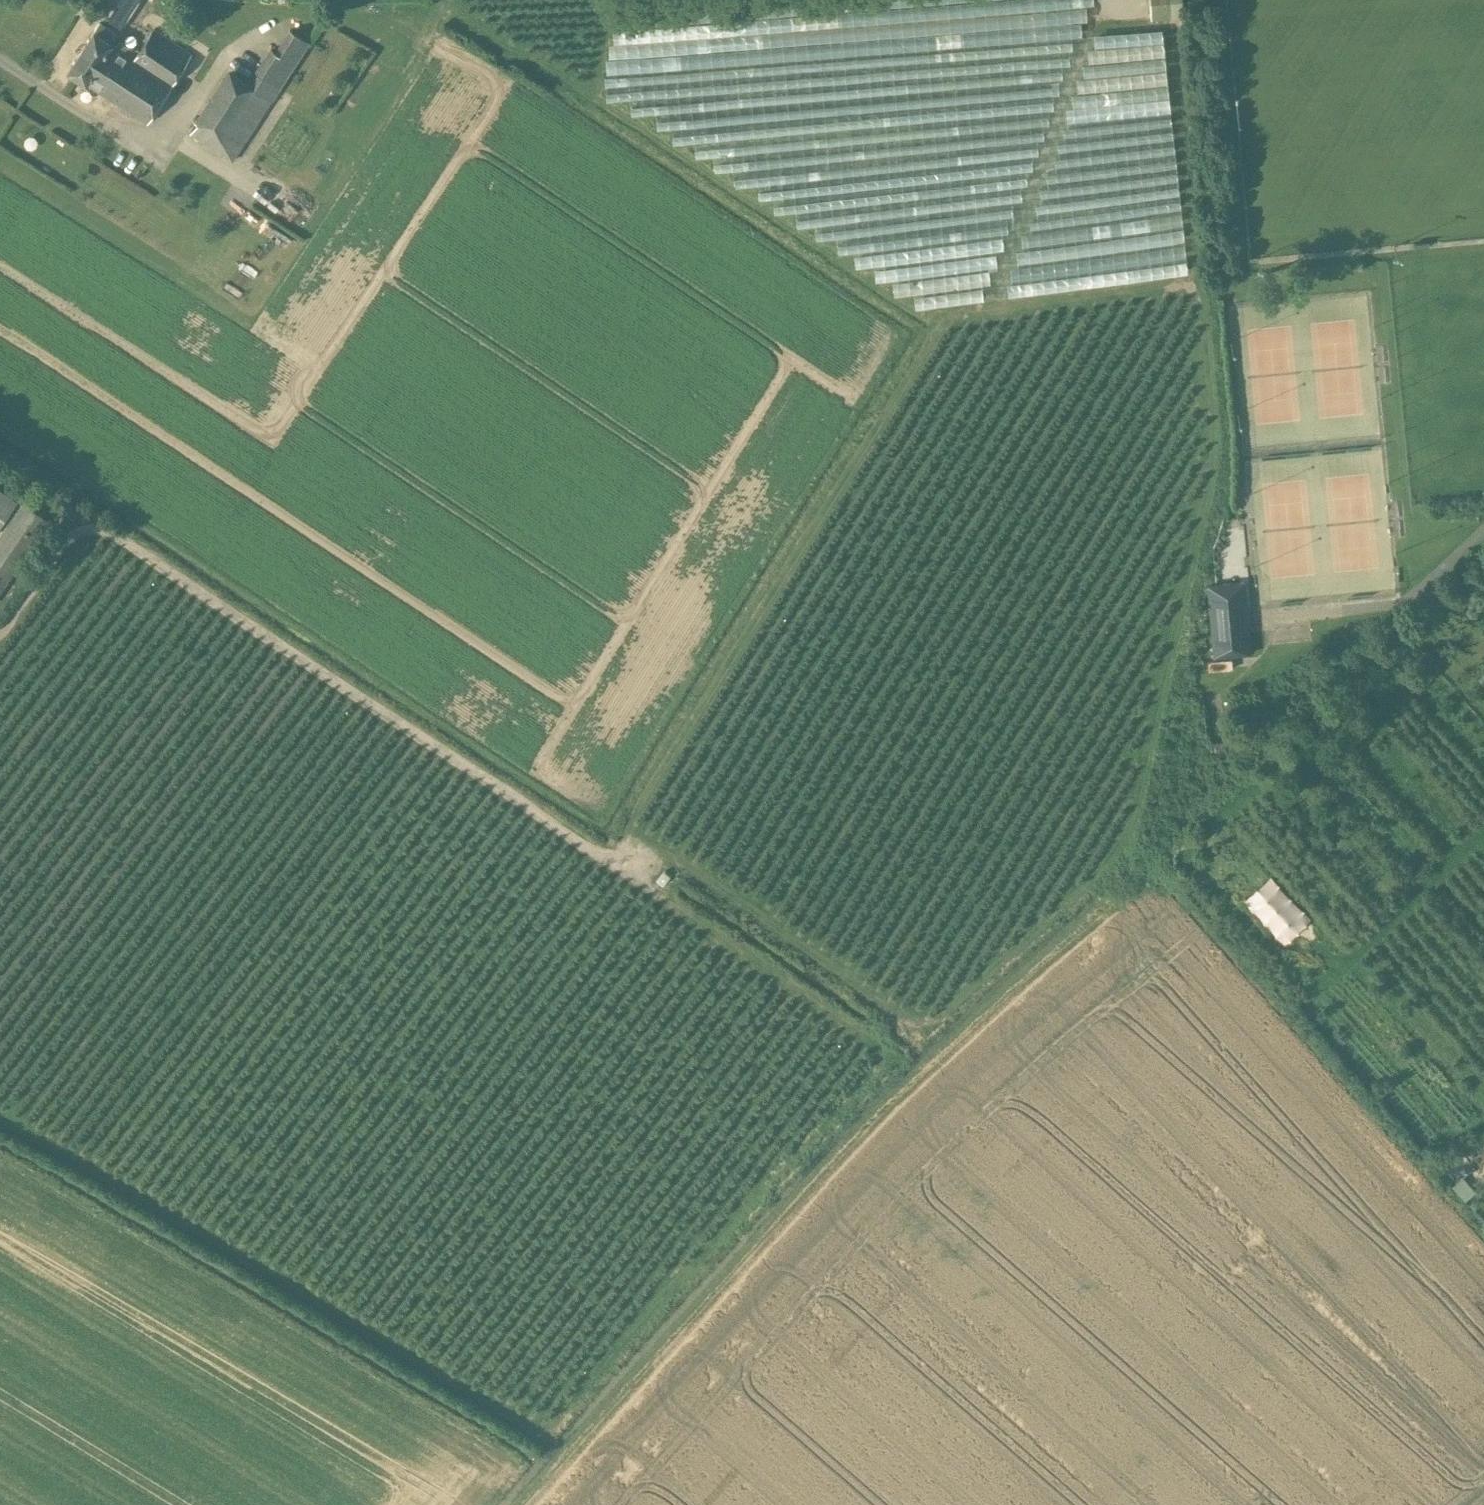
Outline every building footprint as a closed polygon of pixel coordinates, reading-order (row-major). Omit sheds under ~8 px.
[(1153,18),(1187,17),(1186,0),(1152,0),(1153,18)] [(68,70),(86,82),(87,81),(148,121),(191,53),(154,29),(141,50),(138,48),(133,48),(123,41),(118,42),(116,44),(112,42),(118,34),(100,22),(94,30),(68,70)] [(1007,67),(1019,72),(1020,69),(1020,72),(1022,73),(1020,73),(1021,91),(999,92),(1001,123),(1018,129),(1021,183),(1047,117),(1068,126),(1052,165),(1030,178),(1043,183),(1040,191),(798,206),(799,223),(838,239),(838,246),(1014,235),(1017,275),(1184,265),(1185,266),(1170,28),(1086,33),(1077,57),(1076,57),(1075,41),(981,47),(988,59),(998,53),(1000,86),(1007,67)] [(272,48),(257,70),(281,86),(310,42),(291,30),(277,51),(272,48)] [(810,66),(608,69),(608,98),(633,97),(633,112),(658,111),(658,127),(674,127),(674,141),(696,141),(696,155),(716,155),(717,169),(736,168),(736,181),(813,180),(805,174),(822,174),(822,157),(808,158),(820,142),(810,142),(803,137),(802,118),(803,117),(802,96),(806,91),(805,78),(815,78),(815,69),(810,66)] [(190,133),(233,161),(273,100),(252,86),(255,83),(229,67),(195,119),(198,121),(190,133)] [(18,501),(0,489),(0,526),(18,501)] [(23,502),(0,534),(0,594),(51,521),(23,502)] [(1244,582),(1208,585),(1215,656),(1251,652),(1244,582)] [(1226,743),(1208,744),(1209,752),(1227,750),(1226,743)] [(1251,893),(1301,940),(1320,920),(1270,874),(1251,893)]
